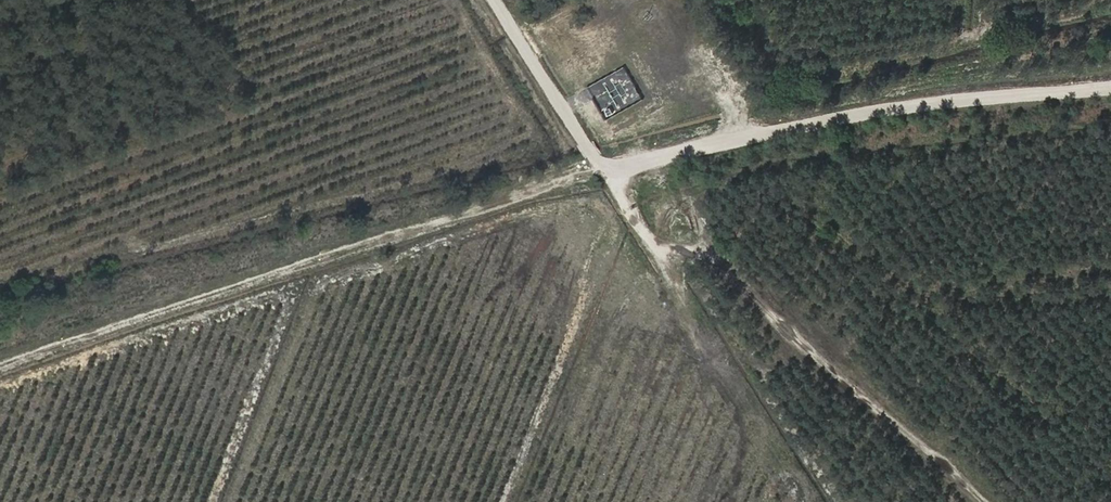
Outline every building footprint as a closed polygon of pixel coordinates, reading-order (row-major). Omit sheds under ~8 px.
[(603,116),(642,98),(627,67),(588,84),(603,116)]
